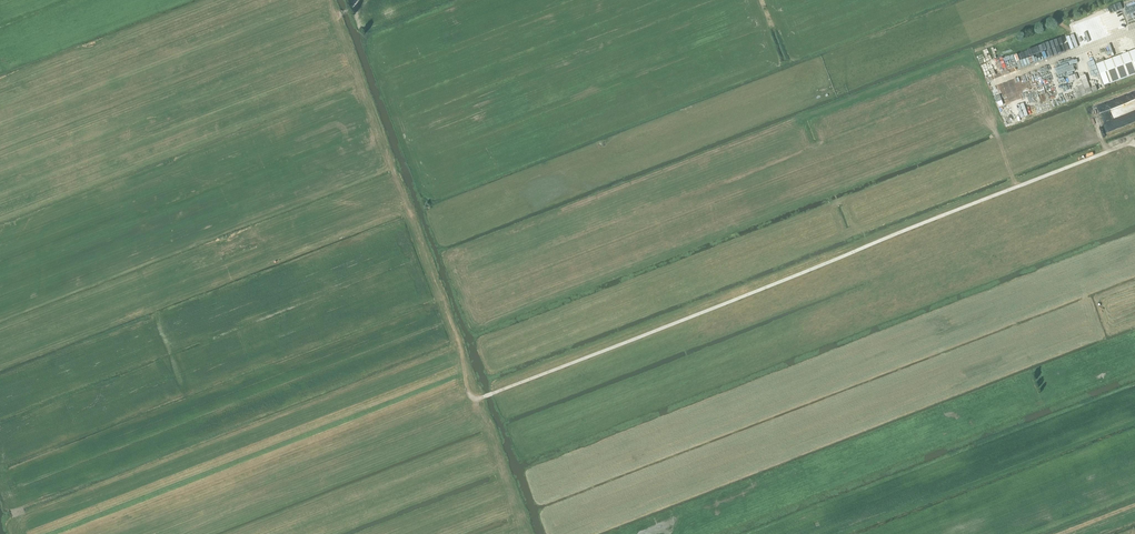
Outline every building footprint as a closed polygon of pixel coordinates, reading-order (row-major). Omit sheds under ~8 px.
[(1127,16),(1134,13),(1134,6),(1124,10),(1127,16)] [(1125,78),(1134,74),(1134,51),(1097,65),(1104,86),(1125,78)]
